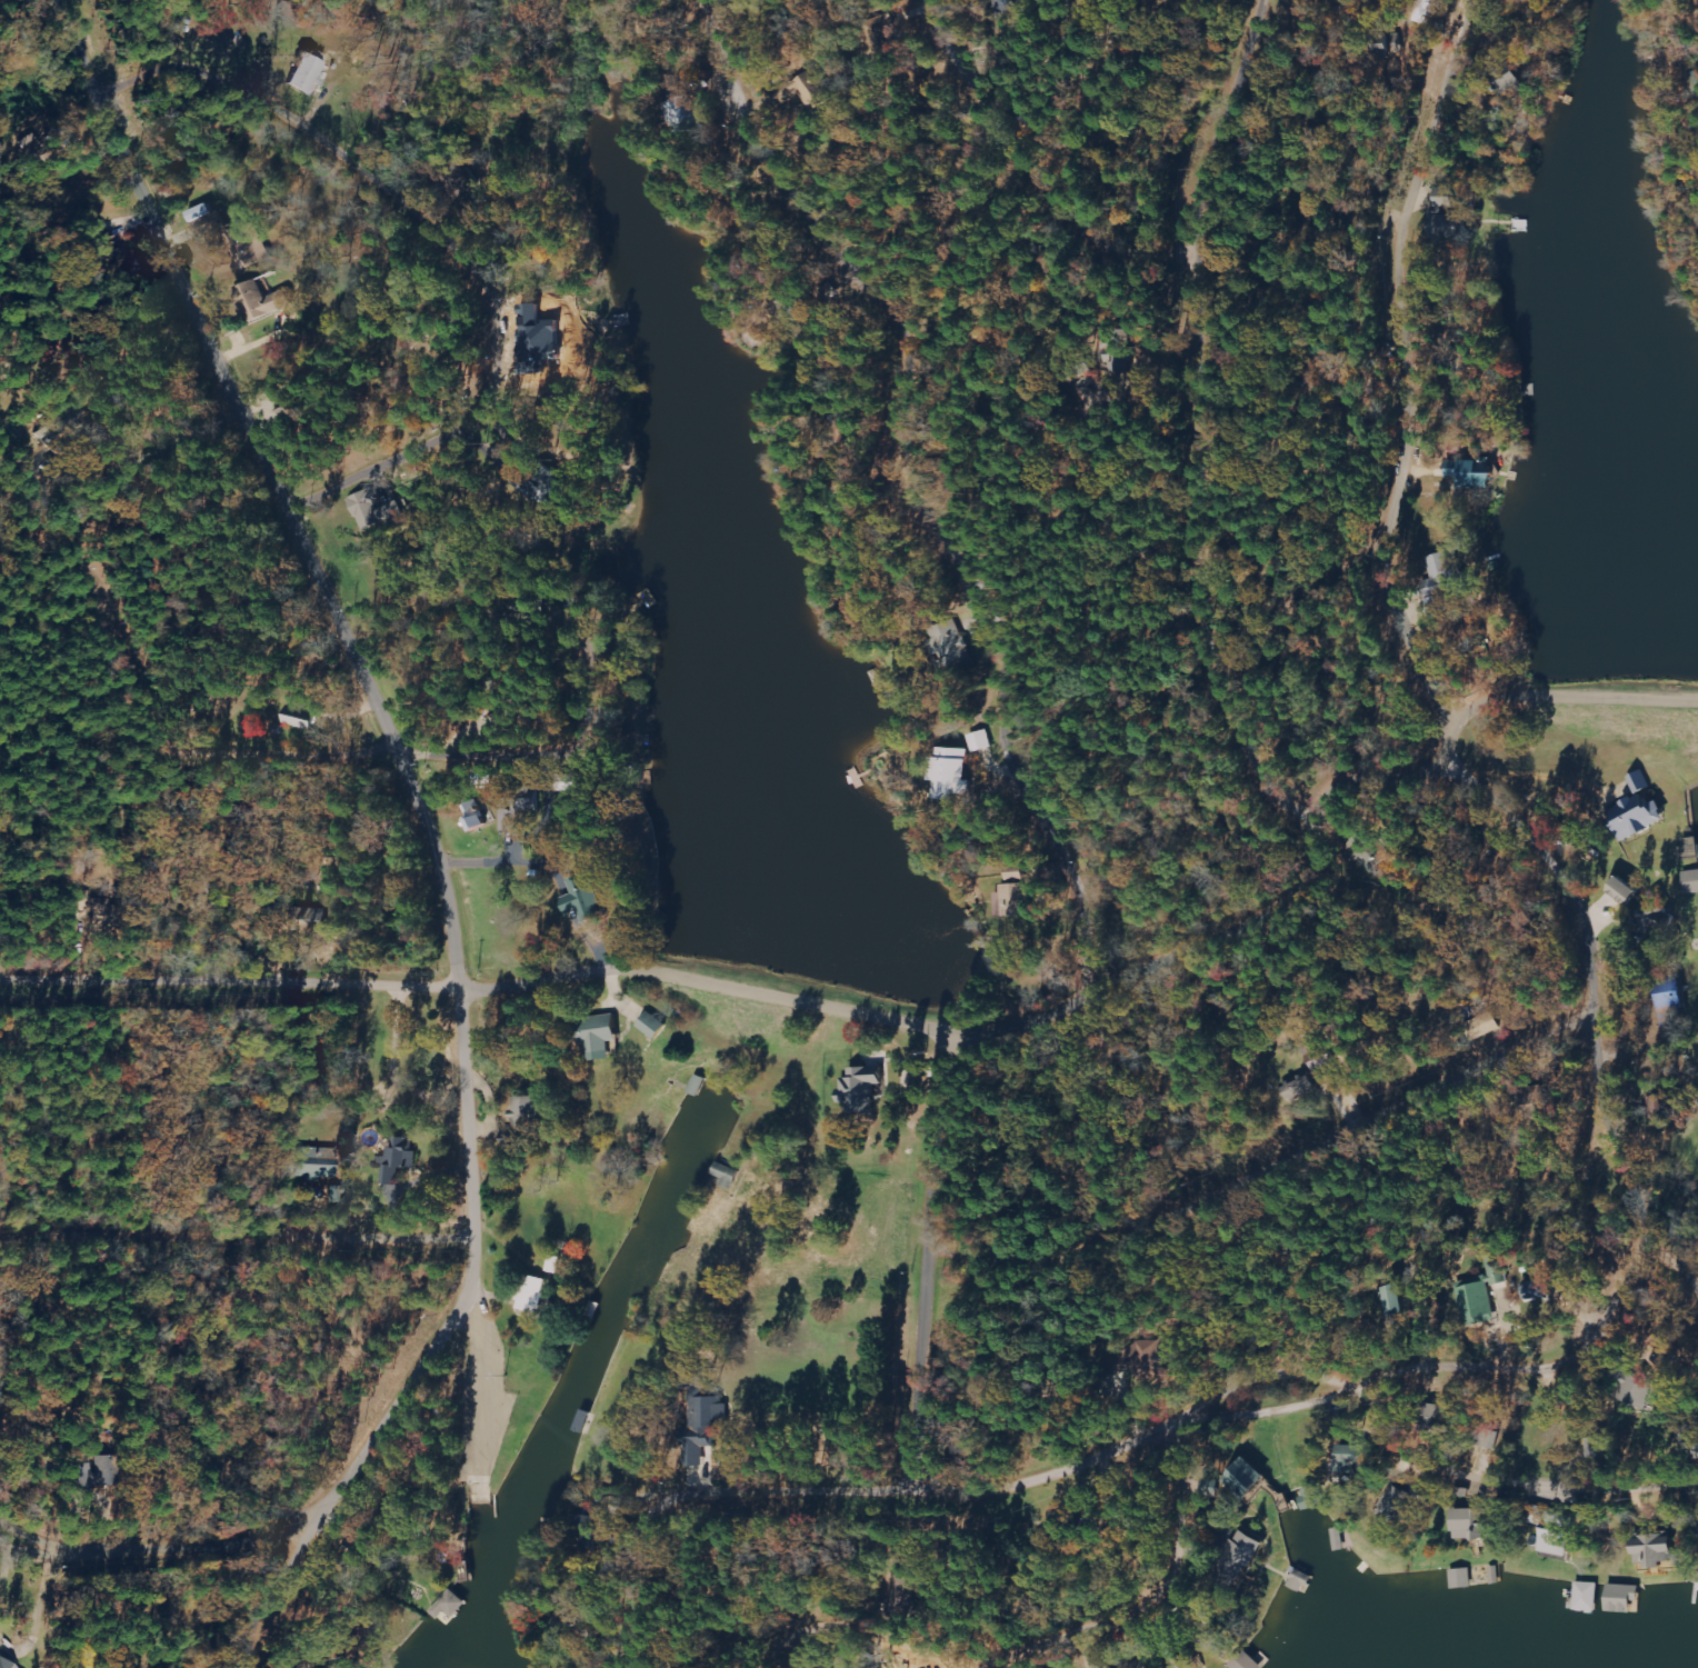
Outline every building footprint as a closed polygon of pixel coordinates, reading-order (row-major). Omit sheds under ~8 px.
[(1028,11),(1027,0),(1005,0),(1006,13),(1028,11)] [(1441,0),(1419,0),(1414,22),(1435,26),(1441,0)] [(294,86),(312,96),(329,63),(311,54),(294,86)] [(809,112),(833,96),(814,68),(791,84),(809,112)] [(192,224),(214,214),(209,204),(187,213),(192,224)] [(270,297),(262,278),(239,287),(252,321),(294,305),(288,289),(270,297)] [(559,339),(558,312),(548,313),(548,305),(532,305),(534,340),(559,339)] [(1458,491),(1494,490),(1492,460),(1446,462),(1446,479),(1457,479),(1458,491)] [(363,535),(408,519),(401,500),(383,507),(376,488),(349,498),(363,535)] [(1427,558),(1433,579),(1422,582),(1429,609),(1452,603),(1447,584),(1465,580),(1459,560),(1449,563),(1446,553),(1427,558)] [(928,629),(942,675),(969,667),(954,621),(928,629)] [(992,749),(987,731),(968,736),(973,754),(992,749)] [(934,801),(954,802),(954,795),(970,796),(970,782),(966,782),(968,750),(935,749),(933,782),(935,782),(934,801)] [(1628,775),(1637,797),(1608,809),(1620,840),(1667,821),(1657,797),(1652,799),(1648,789),(1651,788),(1643,769),(1628,775)] [(541,799),(502,800),(503,812),(541,811),(541,799)] [(495,823),(489,800),(465,806),(471,829),(495,823)] [(1348,845),(1375,870),(1391,854),(1385,849),(1381,853),(1360,832),(1348,845)] [(996,916),(1030,915),(1028,883),(1023,883),(1023,866),(1003,867),(1004,892),(995,892),(996,916)] [(1685,870),(1685,894),(1697,894),(1697,871),(1685,870)] [(585,922),(605,914),(590,874),(570,882),(574,894),(561,898),(567,915),(581,910),(585,922)] [(1606,891),(1628,906),(1639,890),(1617,875),(1606,891)] [(328,909),(292,908),(291,922),(307,923),(306,927),(328,928),(328,909)] [(1659,1011),(1684,1005),(1679,980),(1653,985),(1659,1011)] [(668,1024),(649,1011),(638,1026),(658,1040),(668,1024)] [(1476,1041),(1501,1026),(1493,1011),(1467,1025),(1476,1041)] [(610,1041),(618,1041),(616,1015),(583,1018),(586,1061),(612,1059),(610,1041)] [(849,1113),(875,1112),(874,1085),(884,1085),(883,1066),(851,1067),(851,1079),(841,1079),(841,1103),(849,1103),(849,1113)] [(1313,1093),(1306,1075),(1279,1085),(1285,1103),(1313,1093)] [(514,1115),(513,1115),(514,1133),(540,1132),(539,1096),(514,1097),(514,1115)] [(383,1182),(399,1184),(401,1167),(417,1169),(419,1152),(413,1152),(414,1138),(393,1136),(391,1157),(378,1156),(377,1164),(385,1164),(383,1182)] [(297,1177),(309,1178),(309,1182),(328,1182),(329,1149),(298,1148),(297,1177)] [(720,1186),(731,1192),(740,1173),(718,1162),(712,1175),(723,1180),(720,1186)] [(1496,1320),(1489,1285),(1506,1282),(1501,1257),(1486,1260),(1489,1280),(1456,1286),(1464,1327),(1496,1320)] [(520,1310),(542,1314),(548,1279),(526,1275),(520,1310)] [(1546,1279),(1522,1285),(1527,1302),(1550,1296),(1546,1279)] [(1374,1287),(1380,1317),(1401,1313),(1394,1283),(1374,1287)] [(1168,1344),(1155,1340),(1154,1345),(1136,1339),(1126,1370),(1145,1376),(1147,1370),(1159,1374),(1168,1344)] [(1649,1411),(1659,1386),(1630,1374),(1620,1400),(1649,1411)] [(727,1397),(694,1397),(695,1411),(703,1411),(704,1432),(728,1432),(727,1397)] [(1445,1405),(1425,1405),(1424,1429),(1444,1430),(1445,1405)] [(1497,1449),(1500,1432),(1483,1429),(1480,1447),(1497,1449)] [(715,1481),(723,1441),(695,1436),(687,1476),(715,1481)] [(1358,1446),(1337,1445),(1336,1473),(1357,1474),(1358,1446)] [(1266,1478),(1246,1457),(1223,1479),(1243,1500),(1266,1478)] [(1394,1521),(1408,1492),(1392,1484),(1378,1513),(1394,1521)] [(1454,1540),(1487,1539),(1486,1508),(1453,1510),(1454,1540)] [(1541,1553),(1569,1555),(1570,1532),(1542,1530),(1541,1553)] [(1262,1540),(1241,1532),(1237,1543),(1233,1541),(1217,1581),(1242,1591),(1262,1540)] [(1675,1562),(1674,1535),(1634,1536),(1635,1564),(1647,1564),(1647,1569),(1664,1568),(1663,1562),(1675,1562)] [(1451,1570),(1453,1590),(1473,1587),(1471,1568),(1451,1570)] [(1599,1584),(1576,1583),(1575,1612),(1597,1613),(1599,1584)] [(447,1626),(467,1603),(453,1590),(432,1612),(447,1626)] [(1248,1654),(1236,1667),(1263,1667),(1248,1654)] [(1137,1658),(1118,1667),(1142,1667),(1137,1658)] [(0,1660),(0,1667),(15,1667),(0,1660)]
